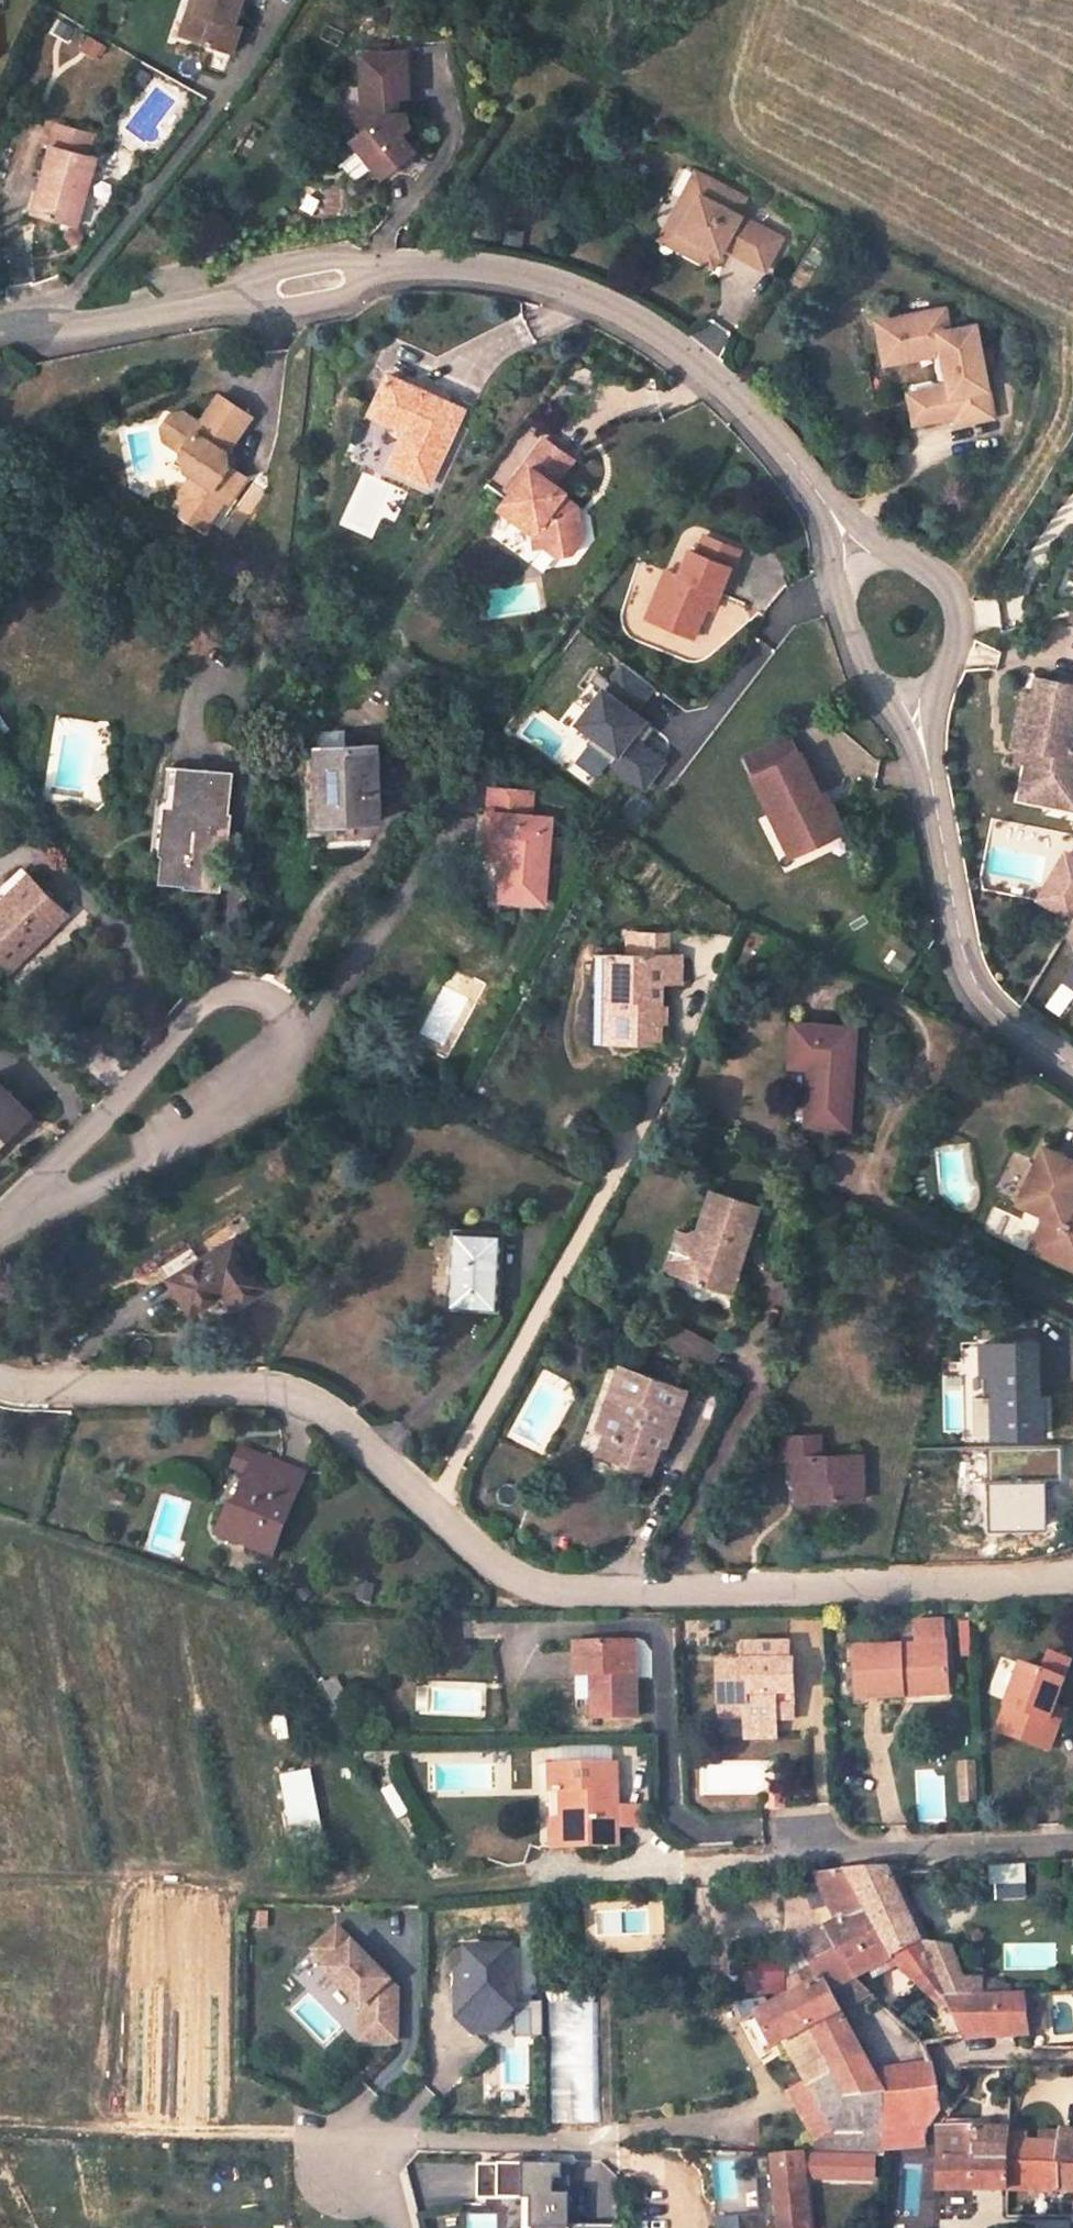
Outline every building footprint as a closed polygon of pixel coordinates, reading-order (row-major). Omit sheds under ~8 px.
[(189,19),(236,37),(245,8),(240,7),(242,0),(196,0),(189,19)] [(354,127),(382,165),(422,135),(410,119),(416,114),(411,109),(401,107),(403,91),(415,93),(421,49),(374,43),(367,92),(358,99),(371,116),(354,127)] [(80,140),(33,124),(14,195),(61,209),(80,140)] [(698,157),(681,187),(692,194),(710,164),(698,157)] [(681,187),(665,215),(683,225),(676,238),(701,252),(713,230),(763,258),(782,225),(735,200),(746,183),(710,164),(692,194),(681,187)] [(683,225),(665,215),(657,229),(676,238),(683,225)] [(990,406),(975,313),(947,318),(944,298),(883,306),(887,339),(933,334),(939,376),(907,380),(911,409),(946,405),(948,405),(950,413),(990,406)] [(466,391),(389,353),(374,384),(412,402),(405,414),(389,447),(428,466),(466,391)] [(229,487),(244,464),(244,463),(231,454),(230,431),(251,403),(220,379),(202,404),(190,395),(170,397),(164,404),(158,411),(162,420),(180,434),(182,451),(191,458),(186,465),(198,474),(181,496),(202,511),(223,482),(229,487)] [(412,402),(374,384),(368,396),(405,414),(412,402)] [(526,453),(496,495),(513,507),(519,499),(536,510),(538,534),(550,542),(568,541),(577,530),(577,507),(553,486),(561,478),(552,470),(553,470),(570,449),(542,425),(524,447),(522,450),(526,453)] [(567,498),(573,491),(560,479),(553,486),(567,498)] [(536,510),(519,499),(513,507),(530,519),(531,532),(538,534),(536,510)] [(686,536),(676,563),(671,561),(652,610),(657,612),(691,625),(711,576),(716,578),(726,551),(732,553),(738,534),(701,520),(694,539),(686,536)] [(661,557),(642,606),(652,610),(671,561),(661,557)] [(1070,724),(1072,709),(1072,664),(1037,655),(1033,674),(1020,672),(1010,727),(1025,730),(1015,779),(1039,785),(1042,776),(1061,780),(1068,753),(1072,754),(1072,725),(1070,724)] [(645,707),(661,685),(626,660),(582,720),(598,731),(589,743),(650,787),(672,757),(645,738),(660,718),(645,707)] [(787,723),(736,747),(743,762),(794,739),(787,723)] [(377,735),(317,734),(317,812),(376,811),(377,735)] [(818,792),(794,739),(743,762),(783,847),(812,833),(812,832),(806,821),(833,807),(824,789),(818,792)] [(231,757),(166,755),(162,841),(171,842),(169,873),(224,875),(231,757)] [(497,842),(498,889),(541,891),(543,891),(547,801),(523,801),(524,774),(484,773),(484,800),(484,842),(497,842)] [(833,807),(806,821),(812,832),(812,833),(839,819),(833,807)] [(1058,849),(1037,903),(1072,917),(1072,855),(1058,849)] [(0,897),(0,956),(11,966),(69,904),(29,867),(0,897)] [(596,1032),(612,1031),(612,986),(605,986),(605,941),(596,941),(596,1032)] [(661,942),(605,941),(605,986),(612,986),(612,1031),(663,1031),(661,942)] [(684,942),(661,942),(662,973),(684,974),(684,942)] [(846,1016),(782,1014),(781,1062),(801,1062),(801,1123),(844,1124),(846,1016)] [(30,1108),(0,1075),(0,1134),(30,1108)] [(1023,1139),(1007,1193),(1033,1201),(1022,1235),(1048,1243),(1051,1236),(1072,1243),(1072,1196),(1063,1192),(1072,1157),(1072,1154),(1023,1139)] [(758,1214),(707,1194),(693,1233),(691,1237),(682,1234),(669,1274),(689,1281),(730,1295),(758,1214)] [(502,1227),(453,1224),(448,1305),(497,1309),(502,1227)] [(242,1231),(173,1272),(195,1309),(225,1290),(239,1281),(249,1298),(274,1284),(242,1231)] [(1051,1236),(1048,1243),(1022,1235),(1019,1243),(1072,1259),(1072,1243),(1051,1236)] [(236,1308),(249,1298),(239,1281),(225,1290),(236,1308)] [(681,1330),(679,1347),(698,1349),(700,1332),(681,1330)] [(1035,1345),(980,1346),(981,1378),(991,1378),(992,1409),(993,1443),(1043,1442),(1043,1400),(1036,1400),(1035,1345)] [(612,1373),(592,1434),(602,1437),(609,1440),(607,1447),(610,1448),(605,1464),(646,1477),(660,1436),(666,1438),(681,1395),(612,1373)] [(991,1378),(981,1378),(981,1409),(992,1409),(991,1378)] [(816,1450),(815,1431),(781,1430),(782,1456),(791,1455),(791,1470),(806,1470),(806,1496),(861,1495),(861,1449),(816,1450)] [(602,1437),(594,1461),(605,1464),(610,1448),(607,1447),(609,1440),(602,1437)] [(240,1471),(246,1452),(230,1446),(224,1465),(240,1471)] [(301,1469),(246,1452),(229,1511),(221,1509),(212,1535),(272,1555),(301,1469)] [(806,1470),(791,1470),(792,1497),(806,1496),(806,1470)] [(631,1641),(574,1641),(575,1698),(588,1698),(587,1712),(632,1712),(631,1641)] [(784,1649),(738,1648),(740,1683),(714,1682),(714,1704),(736,1705),(737,1727),(774,1728),(774,1722),(792,1723),(791,1665),(786,1665),(784,1649)] [(944,1655),(856,1657),(857,1710),(899,1709),(898,1698),(945,1697),(944,1655)] [(1040,1685),(1020,1674),(994,1721),(1048,1750),(1062,1727),(1051,1720),(1059,1706),(1072,1681),(1051,1667),(1040,1685)] [(898,1698),(899,1709),(945,1708),(945,1697),(898,1698)] [(736,1705),(714,1704),(714,1716),(736,1717),(736,1705)] [(1051,1720),(1062,1727),(1071,1713),(1059,1706),(1051,1720)] [(774,1728),(737,1727),(737,1739),(775,1740),(774,1728)] [(610,1801),(610,1763),(546,1763),(546,1788),(533,1788),(533,1846),(609,1848),(609,1822),(610,1801)] [(291,1829),(322,1825),(315,1768),(284,1772),(291,1829)] [(651,1802),(610,1801),(609,1822),(651,1821),(651,1802)] [(523,1869),(533,1846),(489,1829),(479,1854),(509,1866),(523,1869)] [(998,1896),(1028,1896),(1028,1864),(998,1864),(998,1896)] [(922,1940),(890,1872),(885,1865),(846,1869),(872,1924),(888,1958),(922,1940)] [(813,1872),(837,1921),(798,1942),(803,1951),(796,1954),(801,1967),(872,1924),(846,1869),(813,1872)] [(765,1873),(765,1888),(776,1887),(777,1875),(777,1872),(765,1873)] [(865,2059),(842,2016),(875,1996),(856,1975),(868,1969),(888,1958),(872,1924),(801,1967),(783,1978),(793,1997),(758,2016),(776,2049),(785,2043),(810,2029),(836,2072),(865,2059)] [(393,1982),(340,1927),(316,1951),(332,1966),(328,1970),(365,2009),(365,2042),(400,2043),(401,2007),(384,1991),(393,1982)] [(1020,2029),(1041,2027),(1040,1992),(987,1992),(979,1993),(971,1977),(964,1977),(952,1948),(922,1940),(888,1958),(868,1969),(874,1977),(902,1964),(934,2001),(948,2001),(966,2039),(1019,2033),(1020,2029)] [(517,1950),(470,1950),(470,1967),(462,1975),(459,1972),(454,1977),(455,1979),(455,1996),(462,2002),(462,2020),(479,2037),(495,2052),(518,2051),(517,1950)] [(782,1959),(746,1960),(747,1992),(783,1991),(782,1959)] [(979,1993),(987,1992),(980,1976),(971,1977),(979,1993)] [(401,2007),(401,1990),(393,1982),(384,1991),(401,2007)] [(557,2123),(599,2122),(595,2000),(552,2001),(557,2123)] [(836,2072),(810,2029),(785,2043),(809,2086),(836,2072)] [(872,2074),(865,2059),(836,2072),(844,2088),(872,2074)] [(941,2108),(929,2061),(872,2074),(879,2089),(877,2127),(923,2124),(931,2124),(941,2108)] [(836,2072),(809,2086),(834,2132),(835,2148),(877,2148),(877,2127),(879,2089),(848,2095),(844,2088),(836,2072)] [(879,2089),(872,2074),(844,2088),(848,2095),(879,2089)] [(877,2127),(877,2148),(878,2149),(924,2146),(923,2124),(877,2127)] [(937,2189),(1072,2189),(1072,2163),(1056,2162),(1004,2159),(977,2157),(977,2127),(947,2128),(938,2128),(939,2157),(937,2189)] [(1005,2140),(1006,2130),(981,2128),(977,2127),(977,2157),(1004,2159),(1005,2140)] [(1061,2128),(1060,2132),(1040,2131),(1040,2141),(1060,2141),(1056,2162),(1072,2163),(1072,2130),(1061,2128)] [(1005,2140),(1028,2140),(1028,2131),(1006,2130),(1005,2140)] [(1004,2159),(1056,2162),(1060,2141),(1040,2141),(1028,2140),(1005,2140),(1004,2159)] [(741,2227),(810,2227),(804,2177),(875,2179),(878,2149),(877,2148),(835,2148),(803,2149),(803,2151),(775,2153),(776,2169),(759,2171),(762,2208),(740,2210),(741,2227)] [(571,2197),(555,2197),(556,2182),(564,2182),(564,2168),(479,2167),(479,2201),(533,2202),(532,2227),(618,2227),(571,2227),(571,2197)] [(571,2197),(571,2168),(564,2168),(564,2182),(556,2182),(555,2197),(571,2197)]
